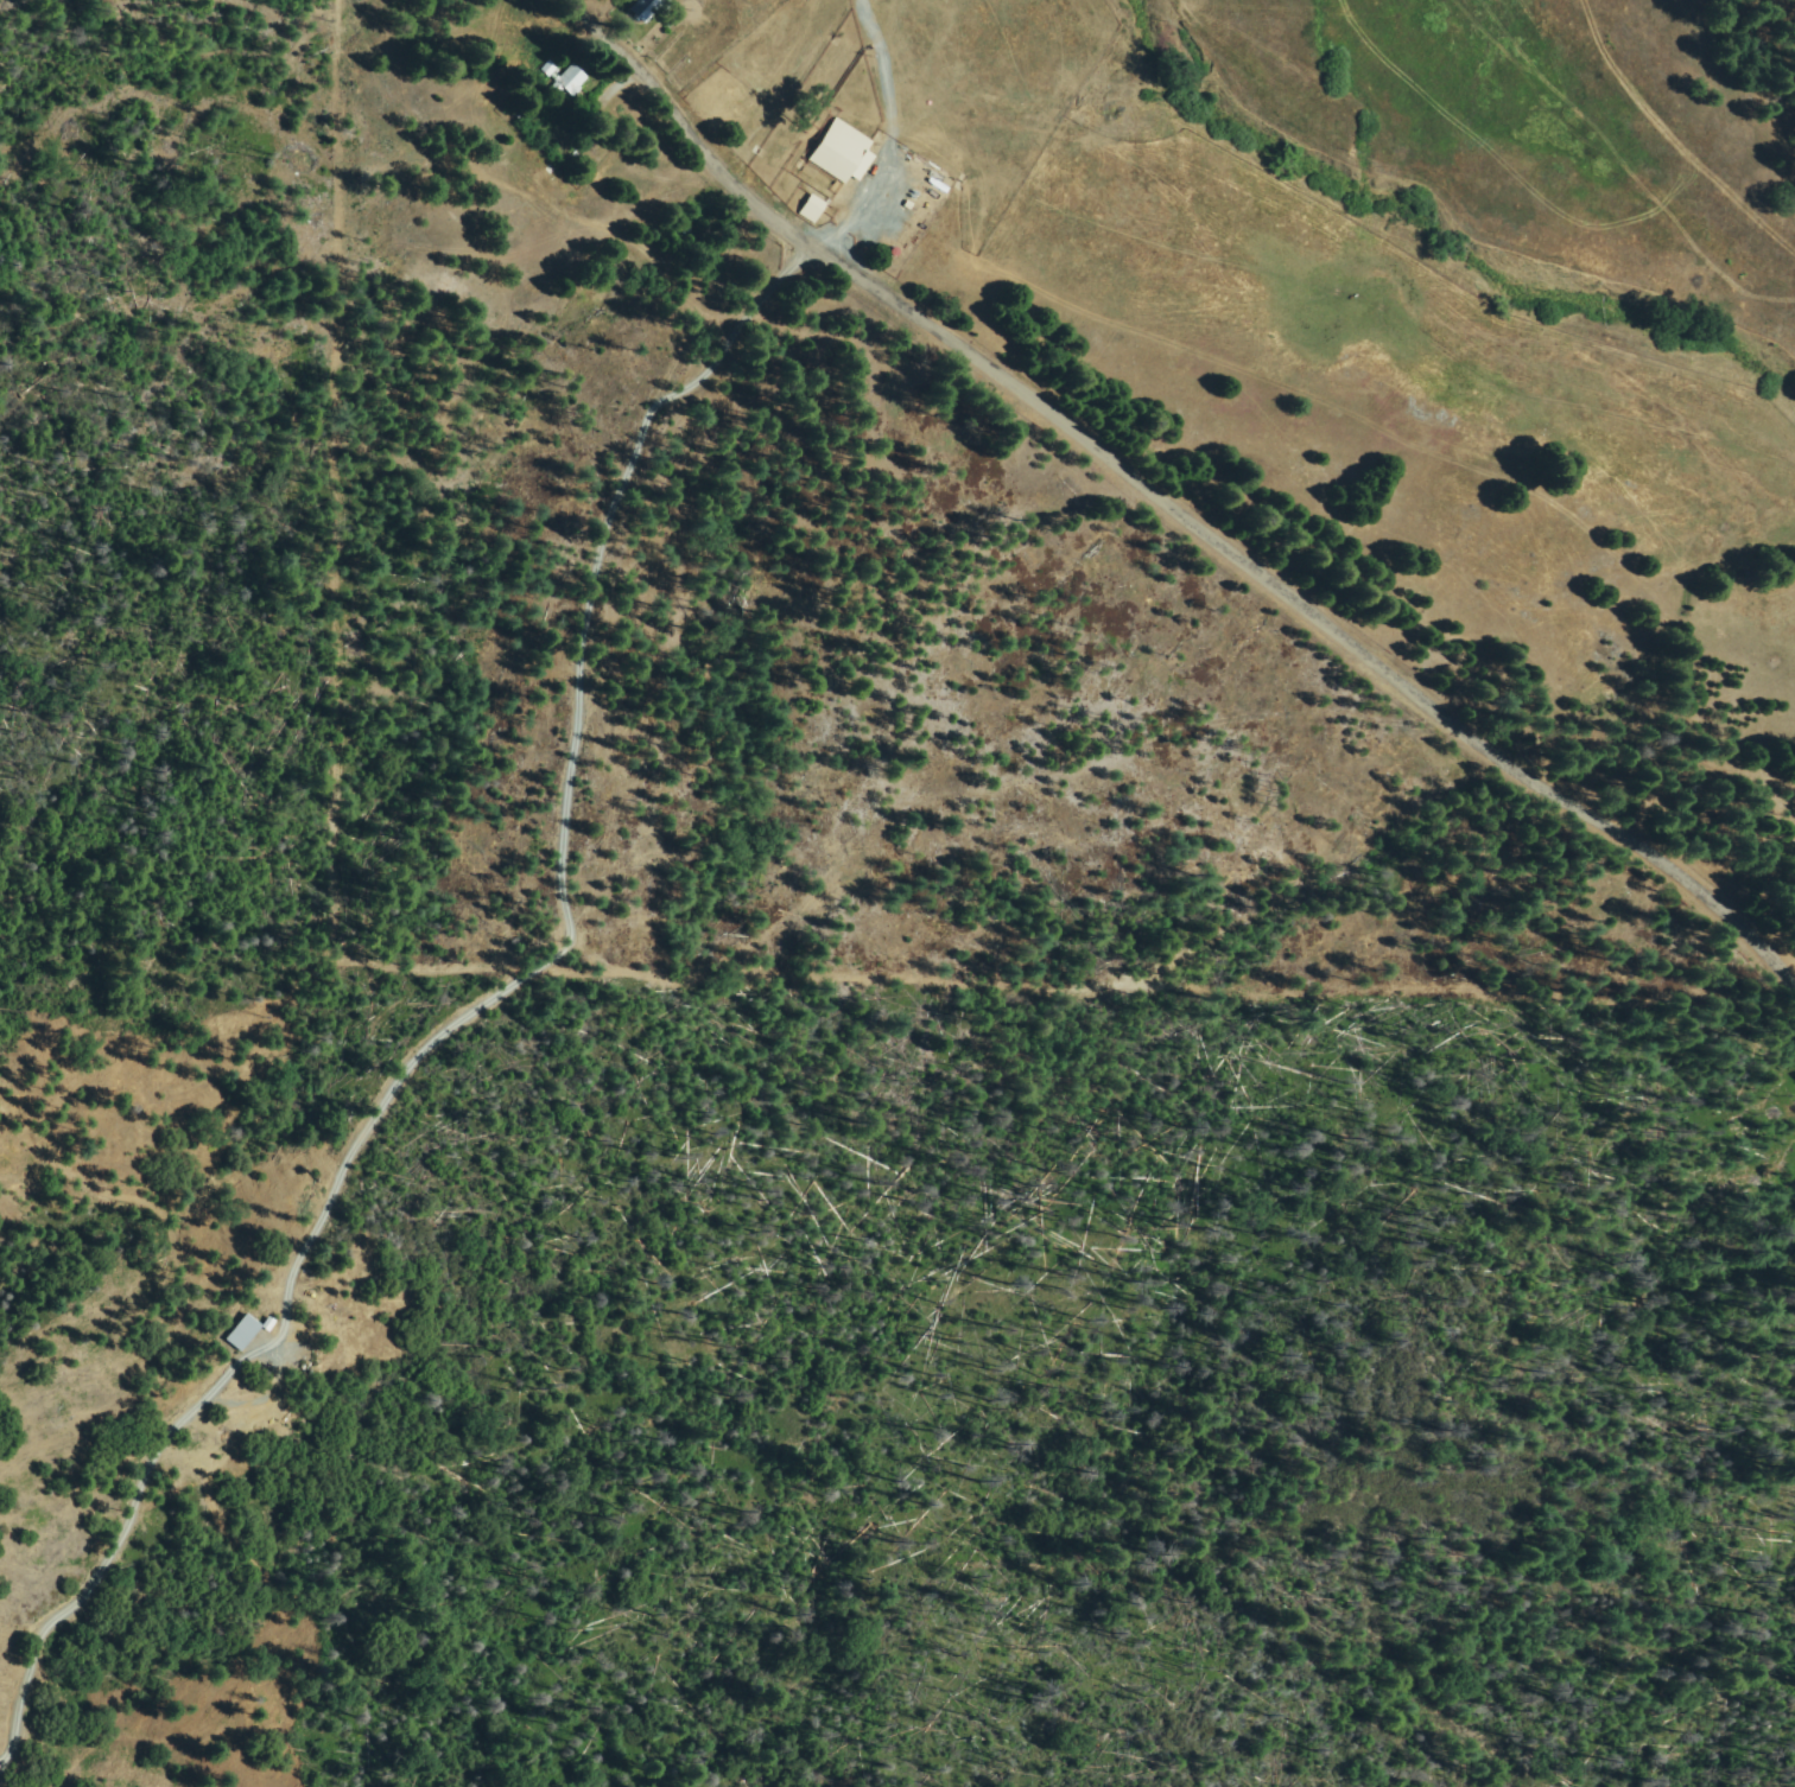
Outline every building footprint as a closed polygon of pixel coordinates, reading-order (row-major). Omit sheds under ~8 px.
[(662,0),(630,0),(621,8),(639,28),(666,4),(662,0)] [(540,69),(552,56),(562,64),(550,77),(540,69)] [(575,63),(590,77),(573,96),(558,82),(575,63)] [(875,155),(861,180),(852,176),(849,182),(812,160),(836,119),(873,139),(867,151),(875,155)] [(811,193),(829,204),(816,224),(799,212),(811,193)] [(248,1314),(262,1325),(242,1352),(228,1340),(248,1314)] [(269,1333),(262,1327),(269,1316),(278,1322),(269,1333)]
